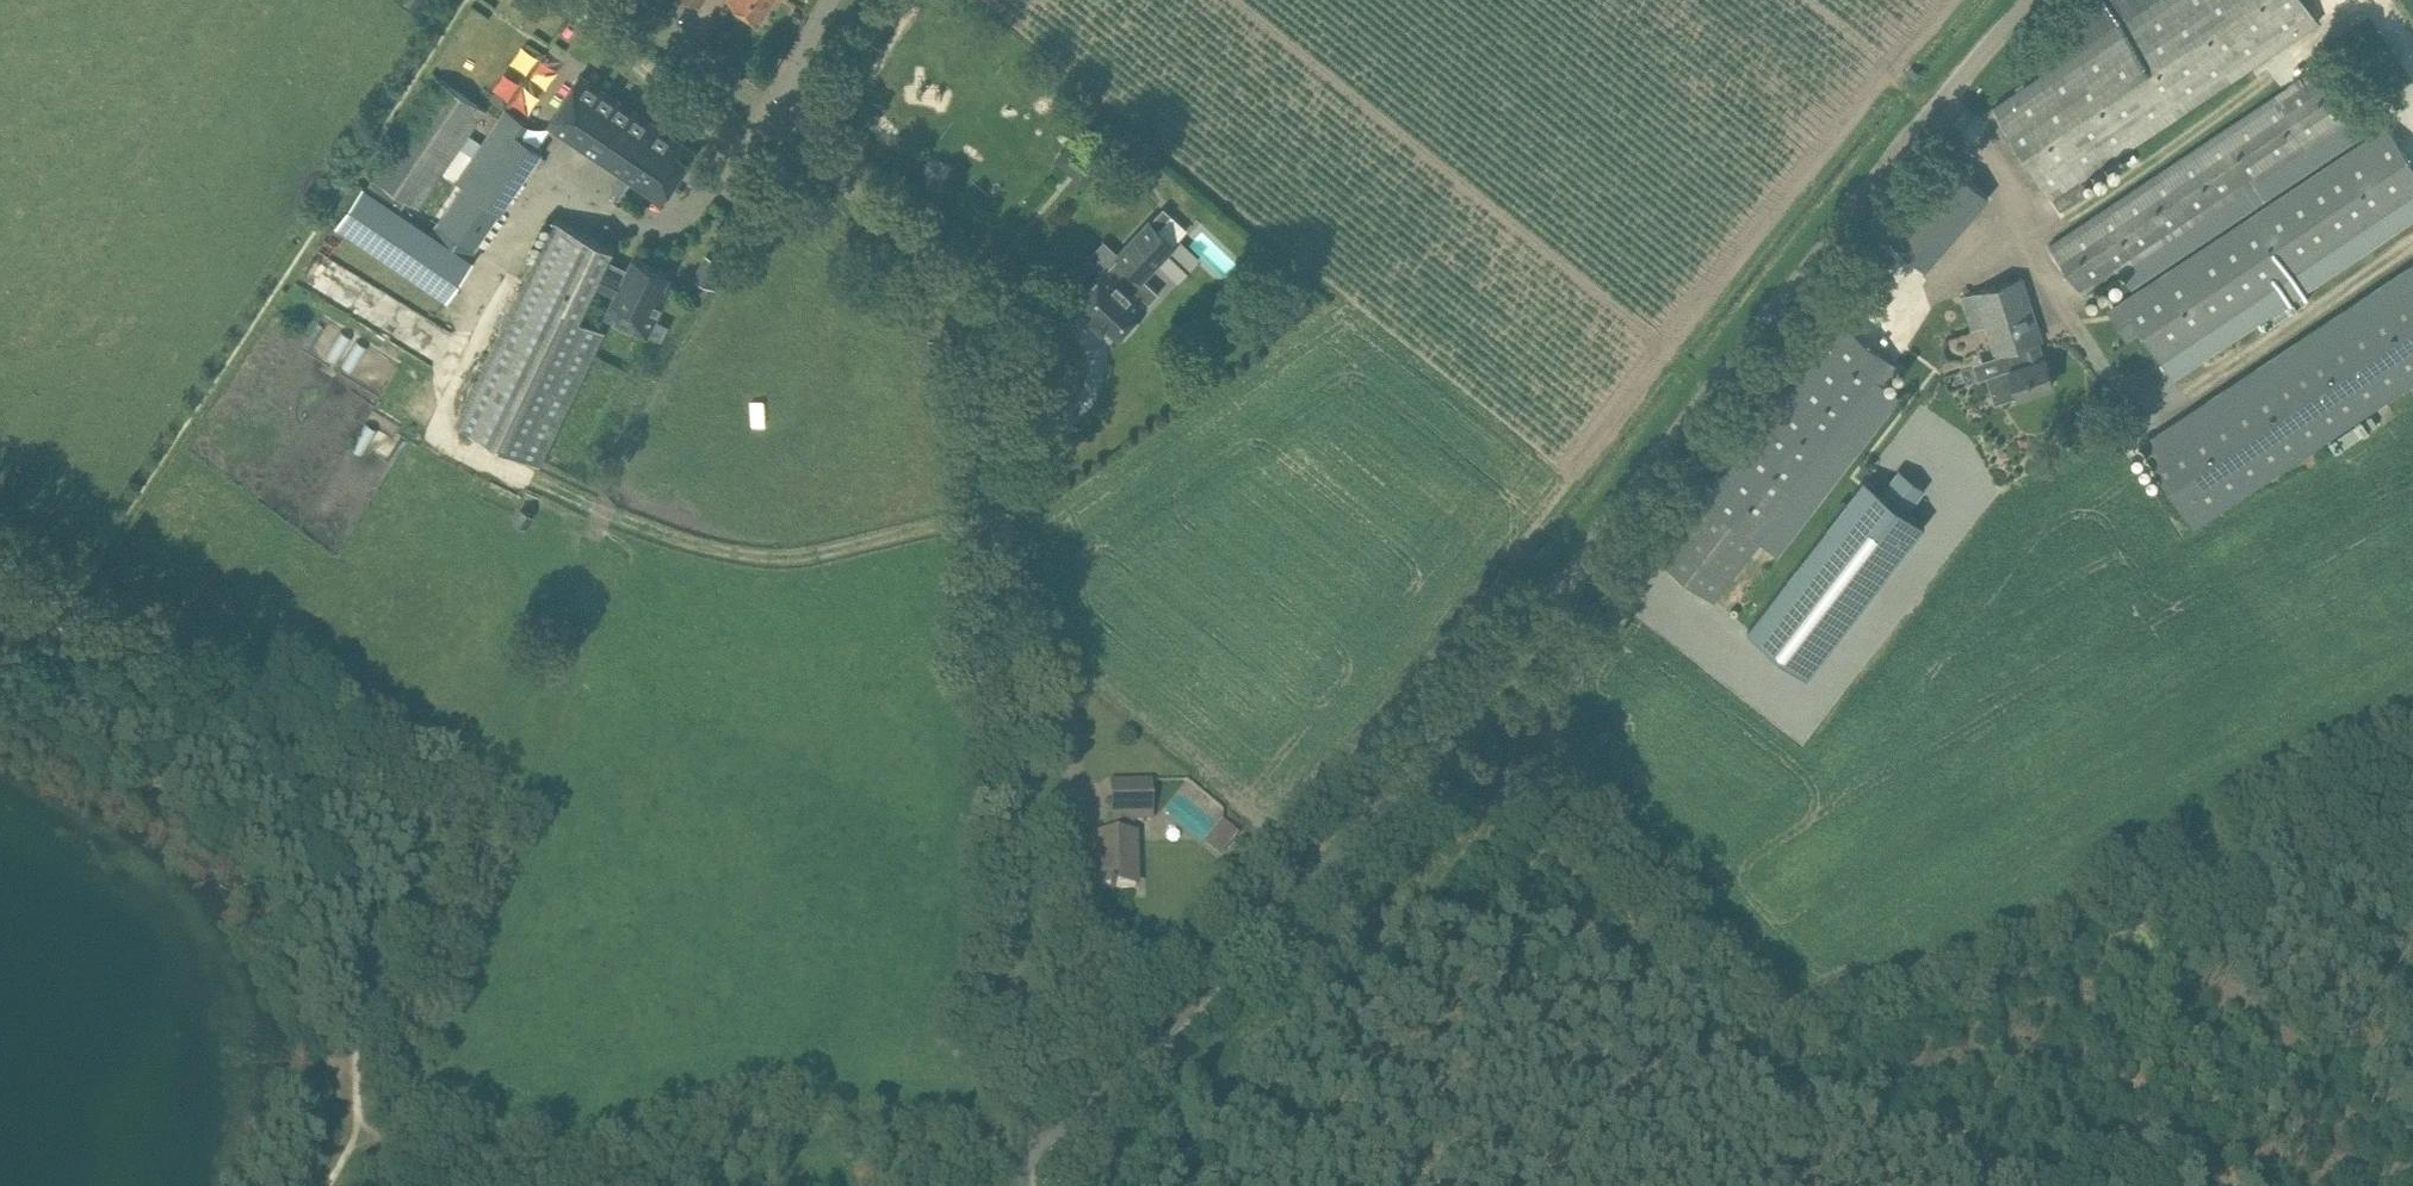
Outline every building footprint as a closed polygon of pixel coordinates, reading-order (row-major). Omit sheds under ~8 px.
[(761,19),(773,0),(731,0),(761,19)] [(1993,107),(2053,197),(2060,209),(2088,191),(2080,179),(2319,20),(2306,0),(2099,0),(2058,27),(2063,35),(2030,57),(2042,75),(1993,107)] [(2328,60),(2051,246),(2084,295),(2121,271),(2132,289),(2373,128),(2328,60)] [(672,186),(687,163),(639,130),(647,119),(581,75),(549,122),(645,187),(653,173),(672,186)] [(437,77),(371,174),(397,191),(390,202),(400,209),(407,198),(420,207),(460,147),(469,133),(485,110),(437,77)] [(439,220),(432,231),(469,256),(543,148),(522,135),(530,123),(525,119),(516,112),(507,106),(459,175),(466,180),(451,201),(439,220)] [(2109,311),(2128,340),(2142,331),(2173,380),(2412,221),(2412,162),(2388,125),(2109,311)] [(1946,157),(1883,229),(1926,267),(1989,195),(1946,157)] [(364,185),(337,224),(448,299),(474,260),(469,256),(432,231),(400,209),(390,202),(364,185)] [(1168,203),(1151,221),(1150,220),(1118,254),(1119,255),(1106,269),(1105,268),(1078,297),(1096,314),(1098,312),(1121,333),(1158,293),(1142,277),(1191,225),(1168,203)] [(613,248),(555,220),(457,421),(540,462),(605,329),(580,316),(596,282),(604,265),(613,248)] [(694,272),(715,285),(729,264),(708,250),(694,272)] [(626,275),(604,265),(596,282),(617,292),(607,313),(630,325),(638,310),(655,318),(670,289),(663,286),(669,273),(635,256),(626,275)] [(2141,444),(2165,480),(2184,508),(2194,523),(2195,525),(2352,421),(2368,411),(2371,409),(2412,381),(2412,264),(2141,444)] [(2022,276),(1976,290),(1961,295),(1972,330),(1987,324),(1996,355),(1999,354),(2004,370),(1987,376),(1996,401),(2053,383),(2045,356),(2043,356),(2039,341),(2042,340),(2022,276)] [(1704,498),(1659,559),(1713,601),(1759,540),(1764,544),(1779,555),(1797,531),(1901,397),(1881,382),(1895,363),(1840,321),(1704,498)] [(341,330),(326,355),(338,362),(353,338),(341,330)] [(357,340),(342,364),(354,372),(369,347),(357,340)] [(367,423),(351,447),(363,455),(379,430),(367,423)] [(1699,474),(1727,439),(1712,427),(1683,462),(1699,474)] [(1864,477),(1749,627),(1809,674),(1925,524),(1864,477)] [(1114,821),(1114,820),(1115,820),(1116,837),(1098,837),(1099,888),(1136,886),(1134,822),(1151,821),(1150,780),(1112,781),(1113,821),(1114,821)]
